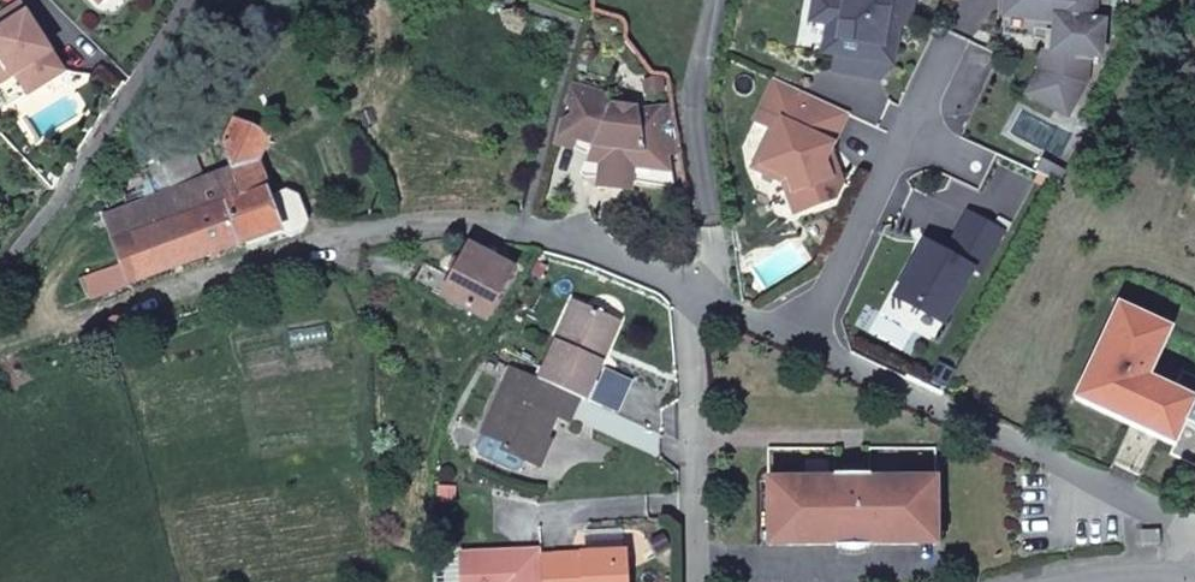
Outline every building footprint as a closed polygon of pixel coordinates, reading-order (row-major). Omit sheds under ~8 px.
[(98,8),(106,0),(89,0),(98,8)] [(813,24),(830,27),(843,29),(838,58),(835,74),(884,82),(893,73),(894,67),(896,68),(903,29),(905,17),(915,19),(918,0),(817,0),(813,24)] [(1009,28),(1060,33),(1058,54),(1049,53),(1047,73),(1034,97),(1072,118),(1090,87),(1093,59),(1106,60),(1108,24),(1097,23),(1099,0),(1012,0),(1009,28)] [(7,110),(63,73),(19,5),(0,17),(0,23),(3,28),(0,30),(0,98),(7,110)] [(915,19),(905,17),(903,29),(913,31),(915,19)] [(843,29),(830,27),(826,56),(838,58),(843,29)] [(776,82),(757,125),(779,136),(763,169),(790,182),(802,217),(837,204),(845,188),(834,182),(828,166),(851,117),(776,82)] [(560,141),(574,91),(571,90),(557,140),(560,141)] [(614,100),(574,91),(560,141),(559,145),(591,154),(585,171),(673,179),(668,154),(677,153),(670,108),(661,109),(661,106),(615,103),(614,100)] [(195,184),(183,154),(166,160),(161,148),(144,154),(161,197),(106,218),(124,265),(79,280),(89,301),(279,233),(290,237),(301,234),(308,222),(298,198),(286,193),(269,199),(257,163),(269,137),(235,120),(224,144),(234,169),(195,184)] [(931,253),(922,256),(904,291),(951,317),(979,267),(986,271),(1008,229),(974,210),(952,251),(937,243),(931,253)] [(453,278),(425,263),(415,283),(487,322),(515,271),(471,247),(465,257),(456,260),(451,269),(453,278)] [(583,397),(588,399),(605,361),(599,358),(616,320),(576,301),(540,377),(583,397)] [(1073,401),(1174,448),(1170,456),(1194,468),(1194,399),(1151,379),(1174,330),(1118,304),(1073,401)] [(121,322),(113,323),(111,327),(119,335),(125,330),(121,322)] [(540,377),(514,365),(478,445),(480,453),(514,470),(522,467),(526,460),(540,466),(552,440),(541,435),(545,426),(552,429),(558,413),(573,419),(583,397),(540,377)] [(790,537),(791,548),(845,548),(864,548),(919,548),(919,538),(940,538),(940,484),(873,482),(873,478),(865,477),(865,466),(845,466),(845,478),(837,477),(837,483),(771,482),(770,537),(790,537)] [(1143,547),(1160,548),(1161,536),(1143,535),(1143,547)] [(770,547),(791,548),(790,537),(770,537),(770,547)] [(940,548),(940,538),(919,538),(919,548),(940,548)] [(543,551),(463,555),(464,581),(544,581),(543,557),(543,551)] [(556,581),(628,581),(627,553),(554,557),(556,581)] [(544,581),(556,581),(554,557),(543,557),(544,581)]
